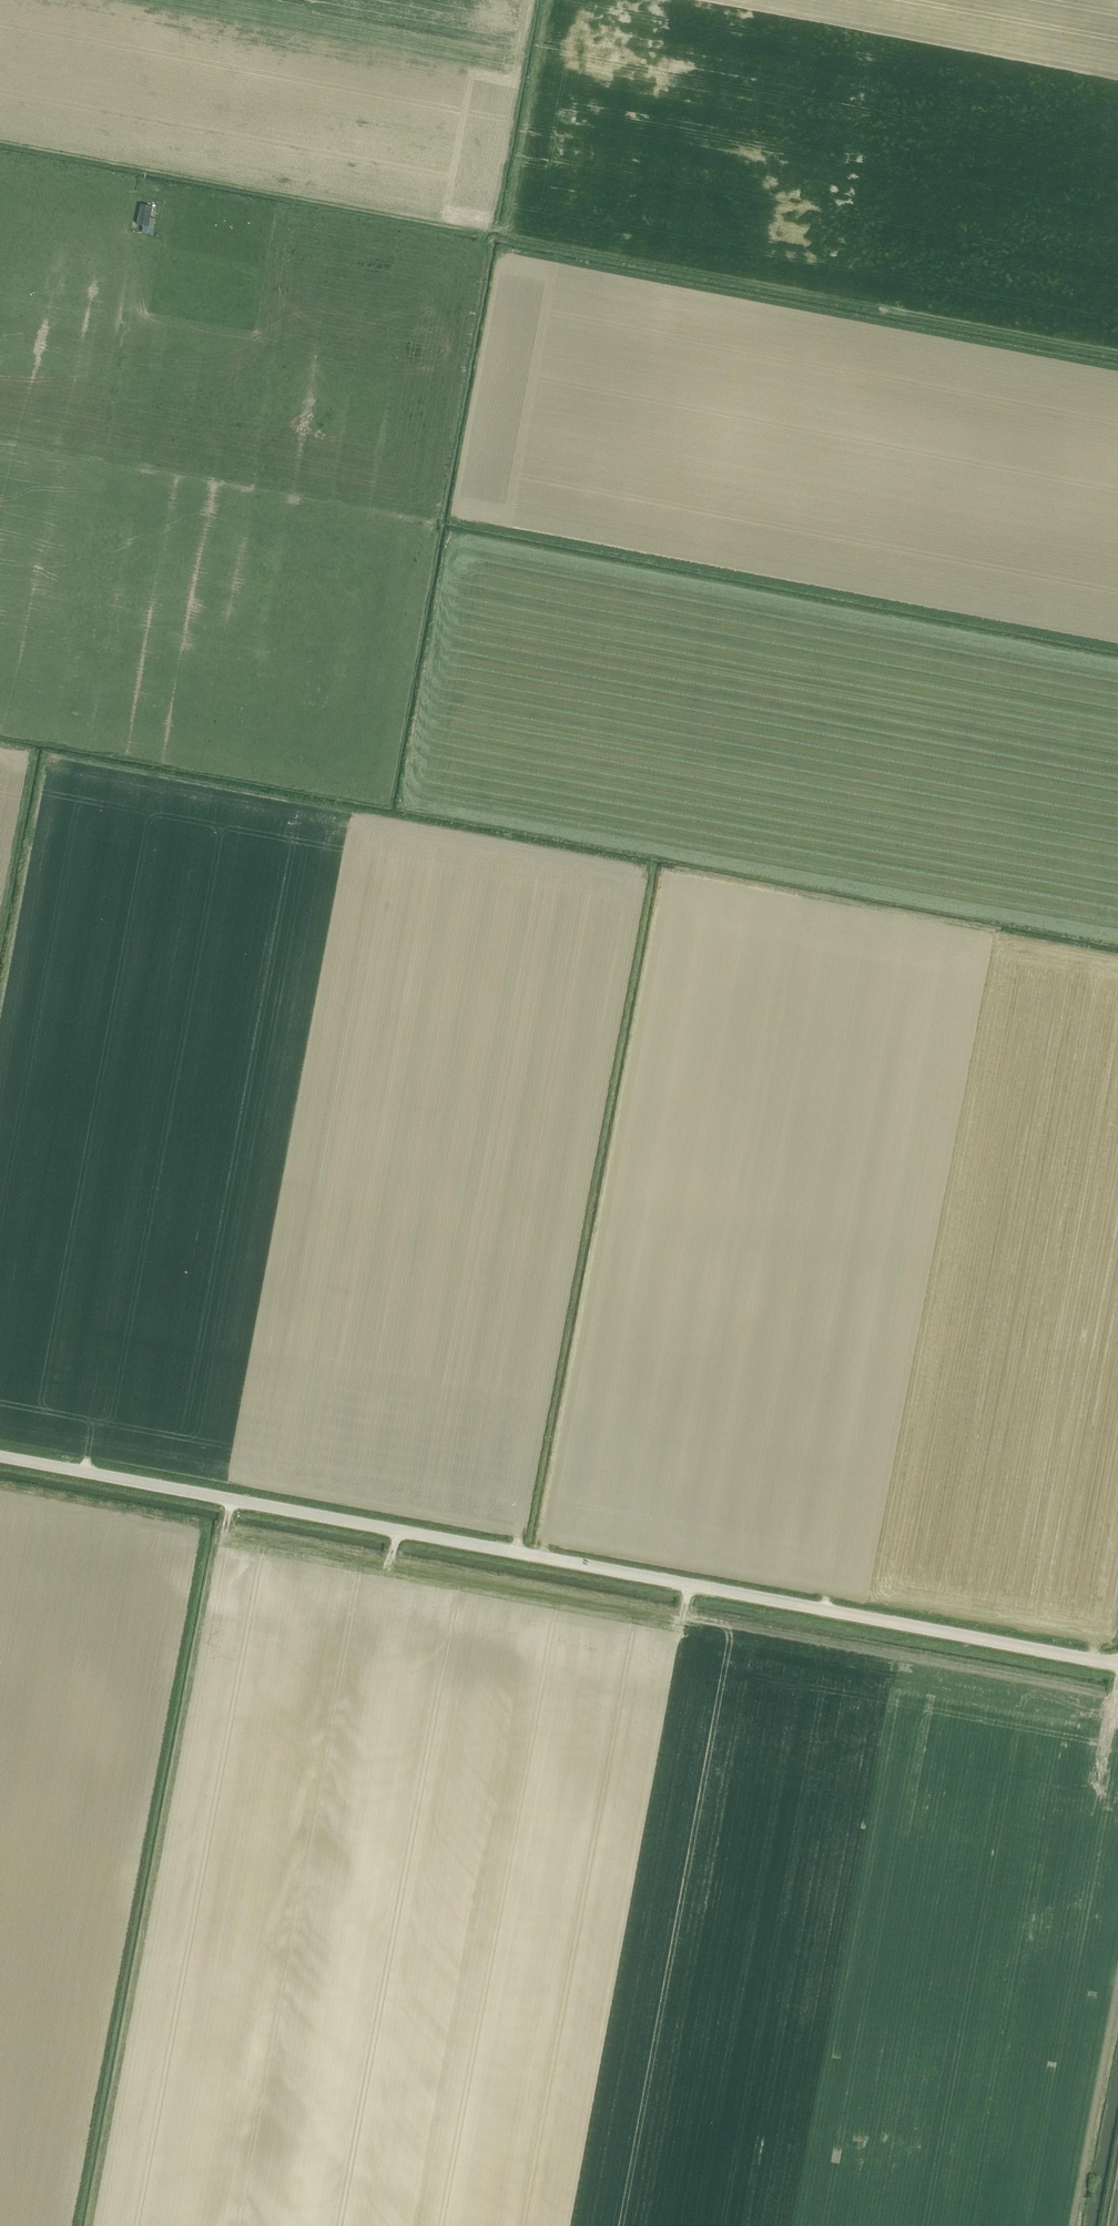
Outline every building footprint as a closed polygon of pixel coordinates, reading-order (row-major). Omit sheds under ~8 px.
[(142,205),(139,224),(144,225),(143,233),(153,234),(156,218),(151,217),(153,207),(142,205)]
